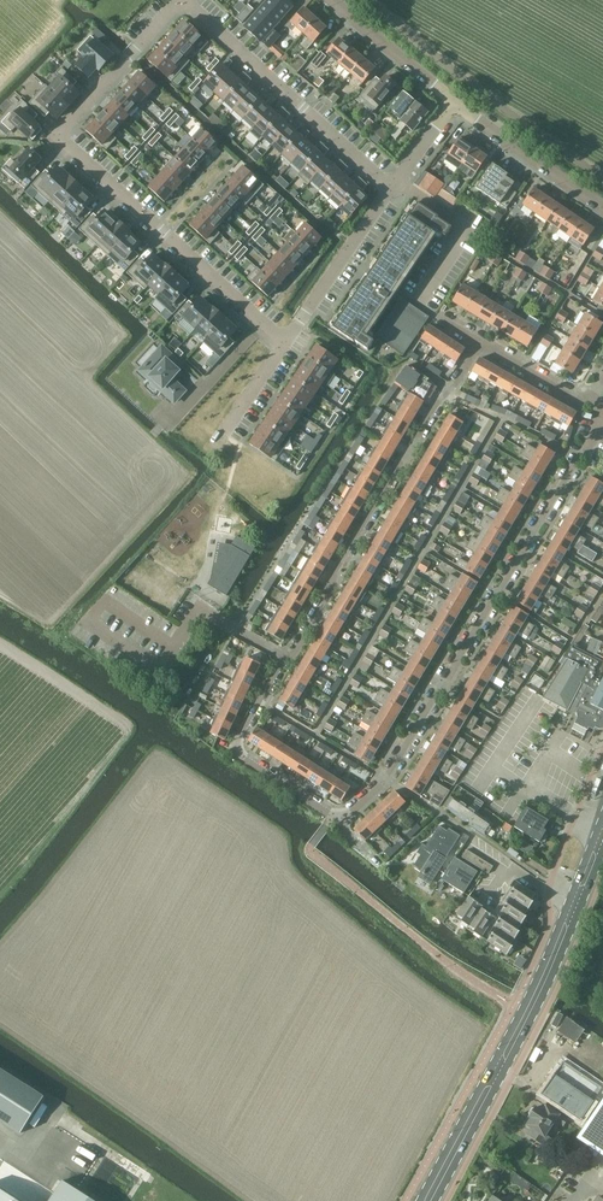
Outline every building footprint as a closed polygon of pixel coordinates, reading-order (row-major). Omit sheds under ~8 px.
[(261,8),(278,24),(293,7),(285,0),(268,0),(261,8)] [(248,5),(236,18),(242,23),(254,10),(248,5)] [(295,26),(303,33),(317,18),(304,7),(288,27),(292,30),(295,26)] [(272,30),(278,24),(261,8),(245,26),(269,48),(274,43),(280,36),(272,30)] [(303,33),(304,34),(309,38),(302,45),(307,49),(327,27),(317,18),(303,33)] [(203,38),(185,22),(176,32),(194,48),(203,38)] [(194,48),(176,32),(168,41),(186,57),(194,48)] [(85,57),(76,66),(89,78),(97,69),(100,71),(102,69),(113,56),(91,36),(77,51),(85,57)] [(327,53),(340,64),(353,49),(340,38),(327,53)] [(186,57),(168,41),(159,51),(181,71),(190,61),(186,57)] [(274,43),(269,48),(280,58),(284,54),(285,53),(274,43)] [(340,64),(351,73),(364,58),(353,49),(340,64)] [(181,71),(159,51),(149,61),(172,82),(181,71)] [(317,69),(327,57),(321,52),(311,64),(317,69)] [(289,58),(284,54),(280,58),(285,62),(289,58)] [(289,67),(297,73),(307,62),(299,55),(289,67)] [(222,65),(205,83),(215,92),(232,74),(226,70),(233,62),(228,58),(222,65)] [(216,58),(211,64),(215,67),(220,62),(216,58)] [(363,83),(375,68),(364,58),(351,73),(363,83)] [(211,64),(206,69),(210,73),(215,67),(211,64)] [(74,80),(61,68),(56,73),(61,77),(50,89),(68,106),(79,94),(70,85),(74,80)] [(140,72),(131,82),(147,97),(156,87),(140,72)] [(237,79),(232,74),(215,92),(225,101),(248,76),(244,72),(237,79)] [(252,80),(248,76),(225,101),(235,110),(251,92),(246,87),(252,80)] [(375,78),(364,92),(360,97),(376,110),(380,105),(397,85),(386,76),(381,83),(375,78)] [(320,88),(325,82),(319,77),(314,83),(320,88)] [(199,78),(194,83),(197,86),(202,81),(199,78)] [(131,82),(122,92),(138,106),(147,97),(131,82)] [(193,92),(197,86),(194,83),(189,89),(193,92)] [(324,95),(329,99),(334,93),(339,88),(334,84),(324,95)] [(50,89),(46,85),(29,103),(42,115),(47,110),(57,118),(68,106),(50,89)] [(256,97),(251,92),(235,110),(244,119),(267,94),(263,90),(256,97)] [(390,108),(391,108),(387,114),(398,122),(398,123),(416,101),(404,91),(390,108)] [(122,92),(113,101),(129,116),(138,106),(122,92)] [(271,97),(267,94),(244,119),(253,127),(270,110),(265,105),(271,97)] [(329,99),(329,100),(334,104),(337,101),(339,98),(339,97),(334,94),(329,99)] [(33,139),(41,130),(39,128),(40,127),(31,118),(36,113),(23,101),(11,114),(3,123),(11,130),(11,131),(12,131),(16,127),(29,139),(31,137),(33,139)] [(113,101),(104,111),(121,126),(129,116),(113,101)] [(389,133),(389,134),(396,139),(402,132),(401,131),(407,125),(413,130),(429,112),(416,101),(398,123),(398,122),(389,133)] [(276,114),(270,110),(253,127),(249,131),(260,141),(264,137),(286,111),(282,107),(276,114)] [(170,108),(165,114),(168,117),(173,111),(170,108)] [(104,111),(96,120),(112,135),(121,126),(104,111)] [(290,115),(286,111),(264,137),(273,145),(289,127),(284,122),(290,115)] [(214,113),(209,118),(218,126),(223,120),(214,113)] [(165,114),(160,119),(163,122),(168,117),(165,114)] [(176,114),(171,119),(175,123),(180,117),(176,114)] [(171,119),(166,125),(170,128),(175,123),(171,119)] [(112,135),(96,120),(86,131),(107,150),(117,139),(112,135)] [(368,127),(365,124),(360,120),(355,126),(359,130),(363,133),(368,127)] [(376,122),(367,135),(378,143),(387,130),(376,122)] [(295,132),(289,127),(273,145),(283,154),(306,129),(301,125),(295,132)] [(152,127),(147,133),(151,136),(156,131),(152,127)] [(202,129),(193,139),(209,154),(218,144),(202,129)] [(310,133),(306,129),(283,154),(292,163),(309,145),(303,140),(310,133)] [(147,133),(142,138),(146,142),(151,136),(147,133)] [(158,133),(154,138),(157,142),(162,136),(158,133)] [(154,138),(149,144),(152,147),(157,142),(154,138)] [(459,138),(445,159),(458,168),(472,147),(459,138)] [(193,139),(184,148),(201,163),(209,154),(193,139)] [(314,150),(309,145),(292,163),(301,171),(325,146),(321,142),(314,150)] [(329,150),(325,146),(301,171),(297,175),(308,185),(312,181),(328,162),(323,157),(329,150)] [(135,147),(130,152),(133,155),(138,150),(135,147)] [(472,147),(458,168),(459,169),(463,163),(470,168),(466,174),(473,179),(487,157),(472,147)] [(184,148),(175,158),(192,173),(201,163),(184,148)] [(3,169),(25,189),(37,176),(32,171),(40,161),(39,160),(41,158),(32,150),(30,152),(28,150),(16,164),(12,159),(3,169)] [(130,152),(125,157),(128,161),(133,155),(130,152)] [(141,152),(136,158),(140,161),(145,156),(141,152)] [(136,158),(131,163),(135,166),(140,161),(136,158)] [(175,158),(167,168),(183,182),(192,173),(175,158)] [(333,167),(328,162),(312,181),(321,189),(344,164),(340,160),(333,167)] [(507,209),(517,193),(511,189),(515,183),(502,174),(504,171),(493,163),(476,188),(507,209)] [(348,168),(344,164),(321,189),(331,198),(347,180),(342,175),(348,168)] [(260,181),(243,166),(235,176),(251,191),(260,181)] [(70,176),(61,168),(59,170),(57,168),(49,178),(43,173),(31,186),(48,202),(69,179),(68,178),(70,176)] [(167,168),(158,177),(174,192),(183,182),(167,168)] [(424,171),(414,184),(419,187),(435,198),(444,185),(428,174),(428,173),(424,171)] [(251,191),(235,176),(225,187),(241,202),(246,206),(255,195),(251,191)] [(158,177),(148,188),(165,203),(174,192),(158,177)] [(353,185),(347,180),(331,198),(340,206),(363,181),(359,177),(353,185)] [(82,189),(70,178),(69,179),(48,202),(61,213),(82,190),(81,190),(82,189)] [(368,185),(363,181),(340,206),(351,216),(367,198),(361,192),(368,185)] [(225,187),(216,196),(233,211),(241,202),(225,187)] [(93,197),(83,188),(82,190),(61,213),(77,228),(89,215),(84,210),(93,200),(91,199),(93,197)] [(523,204),(534,211),(535,212),(546,196),(534,188),(523,204)] [(458,200),(444,190),(438,200),(452,209),(458,200)] [(233,211),(216,196),(208,205),(224,220),(233,211)] [(558,204),(546,196),(535,212),(547,220),(558,204)] [(273,203),(269,208),(272,211),(277,206),(273,203)] [(363,284),(361,283),(360,284),(362,286),(358,293),(360,294),(355,301),(351,298),(350,299),(352,301),(347,308),(349,309),(345,316),(341,313),(340,314),(342,316),(339,321),(341,322),(337,327),(333,324),(332,326),(368,351),(374,342),(367,337),(396,295),(438,232),(446,237),(452,228),(415,203),(414,204),(419,208),(415,213),(413,211),(410,216),(407,215),(406,216),(411,219),(406,226),(404,224),(400,231),(397,230),(396,231),(401,234),(396,241),(394,239),(389,246),(387,245),(386,246),(390,249),(386,256),(384,254),(379,261),(377,259),(370,269),(373,270),(369,276),(367,274),(366,276),(368,278),(363,284)] [(570,213),(558,204),(547,220),(559,229),(570,213)] [(224,220),(208,205),(199,214),(216,229),(224,220)] [(269,208),(264,214),(267,217),(272,211),(269,208)] [(280,208),(275,214),(278,217),(283,211),(280,208)] [(118,220),(109,211),(107,214),(105,212),(96,221),(91,216),(79,229),(96,245),(117,223),(116,222),(118,220)] [(51,221),(56,215),(53,212),(48,217),(51,221)] [(583,221),(570,213),(559,229),(572,237),(583,221)] [(216,229),(199,214),(190,225),(211,244),(220,233),(216,229)] [(275,214),(270,219),(273,222),(278,217),(275,214)] [(129,232),(118,221),(117,223),(96,245),(108,256),(129,233),(129,232)] [(584,245),(595,229),(583,221),(572,237),(584,245)] [(256,222),(251,227),(255,231),(260,225),(256,222)] [(322,238),(306,223),(296,233),(313,248),(322,238)] [(67,226),(63,234),(76,242),(81,234),(67,226)] [(251,227),(246,233),(250,236),(255,231),(251,227)] [(262,227),(257,233),(261,236),(266,231),(262,227)] [(313,248),(296,233),(292,229),(283,239),(288,243),(304,258),(313,248)] [(140,244),(129,233),(108,256),(125,272),(137,259),(132,254),(140,244)] [(257,233),(252,238),(256,241),(261,236),(257,233)] [(238,241),(234,247),(237,250),(242,244),(238,241)] [(505,252),(508,248),(499,242),(496,246),(505,252)] [(304,258),(288,243),(279,253),(295,268),(304,258)] [(234,247),(229,252),(232,255),(237,250),(234,247)] [(245,247),(240,252),(243,255),(248,250),(245,247)] [(493,263),(499,254),(494,251),(488,260),(493,263)] [(526,265),(531,258),(520,251),(516,259),(526,265)] [(596,251),(593,256),(600,261),(602,257),(602,255),(596,251)] [(240,252),(235,258),(238,261),(243,255),(240,252)] [(295,268),(279,253),(270,262),(286,277),(295,268)] [(499,254),(493,263),(498,266),(504,257),(499,254)] [(144,265),(139,260),(127,273),(144,289),(165,266),(153,255),(144,265)] [(99,264),(104,259),(101,256),(96,261),(99,264)] [(531,258),(526,265),(536,271),(544,260),(540,258),(538,262),(531,258)] [(472,274),(480,262),(477,259),(468,271),(472,274)] [(544,260),(536,271),(546,278),(551,270),(543,265),(545,262),(544,260)] [(286,277),(270,262),(262,271),(278,286),(286,277)] [(165,266),(144,289),(145,290),(149,285),(158,294),(154,298),(156,300),(176,277),(177,276),(166,265),(165,266)] [(518,278),(523,269),(519,266),(513,275),(518,278)] [(262,271),(257,267),(248,278),(268,297),(278,286),(262,271)] [(523,269),(518,278),(523,282),(529,273),(523,269)] [(551,270),(546,278),(550,280),(555,272),(551,270)] [(581,276),(589,281),(592,276),(584,271),(581,276)] [(177,277),(176,277),(156,300),(173,315),(185,302),(179,297),(188,288),(186,286),(188,284),(179,275),(177,277)] [(589,281),(581,276),(578,281),(586,286),(589,281)] [(543,293),(548,284),(543,281),(538,290),(543,293)] [(548,284),(543,293),(548,297),(553,288),(548,284)] [(453,301),(466,309),(475,293),(463,285),(453,301)] [(601,288),(593,301),(602,306),(602,289),(601,288)] [(466,309),(478,316),(488,300),(475,293),(466,309)] [(139,296),(134,301),(137,304),(142,299),(139,296)] [(196,328),(212,310),(200,299),(192,308),(186,303),(175,317),(180,322),(184,317),(196,328)] [(478,316),(490,324),(500,308),(501,308),(504,303),(497,299),(494,304),(488,300),(478,316)] [(426,322),(406,308),(403,313),(400,317),(397,321),(395,325),(392,329),(389,333),(386,337),(383,342),(403,355),(426,322)] [(490,324),(503,331),(513,315),(501,308),(500,308),(490,324)] [(212,310),(196,328),(206,338),(202,342),(203,343),(224,320),(225,319),(213,309),(212,310)] [(558,313),(567,318),(569,314),(561,309),(558,313)] [(567,318),(558,313),(555,319),(563,324),(567,318)] [(602,323),(586,313),(579,326),(595,336),(602,323)] [(503,331),(515,339),(525,323),(513,315),(503,331)] [(225,321),(224,320),(203,343),(221,359),(233,346),(227,341),(236,331),(234,329),(236,327),(227,319),(225,321)] [(538,330),(525,323),(515,339),(528,347),(538,330)] [(428,343),(433,346),(442,333),(430,325),(419,342),(426,346),(428,343)] [(588,348),(595,336),(579,326),(571,338),(588,348)] [(386,337),(381,333),(378,338),(383,342),(386,337)] [(433,346),(445,354),(453,341),(442,333),(433,346)] [(543,338),(551,343),(554,339),(546,334),(543,338)] [(551,343),(543,338),(540,344),(548,349),(551,343)] [(580,361),(588,348),(571,338),(564,351),(580,361)] [(451,358),(457,362),(465,349),(453,341),(445,354),(443,357),(449,361),(451,358)] [(191,348),(195,351),(200,346),(196,343),(191,348)] [(337,360),(317,346),(310,357),(330,371),(337,360)] [(177,367),(180,364),(162,348),(147,364),(147,363),(145,366),(145,367),(143,369),(145,371),(154,379),(152,381),(159,388),(161,386),(169,394),(170,393),(172,395),(174,393),(174,394),(174,393),(174,394),(176,392),(176,391),(180,387),(171,379),(178,371),(176,370),(176,369),(175,368),(176,366),(177,367)] [(573,373),(580,361),(564,351),(556,364),(573,373)] [(416,361),(419,358),(419,357),(413,352),(412,353),(410,357),(416,361)] [(330,371),(310,357),(302,368),(322,382),(330,371)] [(481,358),(473,372),(479,375),(477,378),(484,382),(493,365),(481,358)] [(204,373),(213,364),(209,360),(200,368),(204,373)] [(427,368),(433,372),(436,368),(430,363),(427,368)] [(409,365),(395,383),(410,394),(424,401),(427,403),(437,386),(428,381),(421,373),(409,365)] [(491,382),(497,385),(505,372),(493,365),(484,382),(489,385),(491,382)] [(322,382),(302,368),(295,379),(315,392),(322,382)] [(443,372),(436,368),(433,372),(440,376),(443,372)] [(497,385),(503,389),(501,392),(508,395),(509,392),(517,378),(505,372),(497,385)] [(509,392),(521,399),(529,385),(517,378),(509,392)] [(315,392),(295,379),(288,389),(308,403),(315,392)] [(521,399),(527,402),(525,405),(531,409),(541,392),(529,385),(521,399)] [(308,403),(288,389),(280,400),(300,414),(308,403)] [(390,389),(386,395),(391,399),(395,393),(390,389)] [(351,393),(347,390),(343,396),(347,399),(351,393)] [(539,409),(545,412),(553,399),(541,392),(531,409),(537,412),(539,409)] [(410,394),(406,400),(404,398),(400,404),(416,414),(424,401),(410,394)] [(472,403),(474,398),(467,394),(465,400),(472,403)] [(391,399),(386,395),(381,402),(386,406),(391,399)] [(347,399),(343,396),(339,402),(343,405),(347,399)] [(474,398),(472,403),(485,408),(488,401),(484,399),(483,402),(474,398)] [(545,412),(551,416),(550,419),(555,422),(565,405),(553,399),(545,412)] [(300,414),(280,400),(273,411),(293,425),(300,414)] [(399,411),(396,418),(409,426),(416,414),(400,404),(397,410),(399,411)] [(577,412),(565,405),(555,422),(561,425),(563,422),(570,426),(577,412)] [(293,425),(273,411),(266,421),(286,435),(293,425)] [(483,423),(485,418),(473,411),(470,416),(483,423)] [(339,416),(335,413),(331,419),(335,422),(339,416)] [(375,413),(371,419),(375,421),(379,416),(375,413)] [(450,414),(443,426),(459,436),(462,431),(459,429),(463,422),(450,414)] [(523,424),(525,419),(518,416),(516,420),(523,424)] [(396,418),(392,424),(389,422),(386,428),(402,437),(409,426),(396,418)] [(335,422),(331,419),(326,425),(331,428),(335,422)] [(371,429),(375,421),(371,419),(366,426),(371,429)] [(482,432),(487,435),(495,422),(490,419),(482,432)] [(286,435),(266,422),(258,432),(283,450),(291,438),(286,435)] [(443,426),(435,438),(449,446),(452,440),(456,442),(459,436),(443,426)] [(395,449),(402,437),(386,428),(383,433),(385,435),(382,441),(395,449)] [(548,436),(550,432),(543,428),(541,433),(548,436)] [(497,433),(505,438),(508,433),(500,429),(497,433)] [(360,436),(356,442),(361,445),(364,439),(365,439),(368,434),(363,431),(360,436)] [(283,450),(258,432),(250,444),(276,461),(283,450)] [(475,445),(480,448),(487,435),(482,432),(475,445)] [(550,432),(548,436),(555,440),(557,435),(550,432)] [(323,436),(318,433),(314,440),(318,442),(323,436)] [(505,438),(497,433),(494,438),(502,443),(505,438)] [(435,438),(428,450),(445,460),(452,448),(449,446),(435,438)] [(318,442),(314,440),(310,446),(314,448),(318,442)] [(382,441),(378,447),(375,446),(372,452),(388,461),(395,449),(382,441)] [(356,442),(348,454),(353,457),(361,445),(356,442)] [(524,450),(548,464),(555,453),(540,444),(537,450),(528,444),(524,450)] [(480,448),(475,445),(470,452),(475,455),(480,448)] [(435,470),(438,464),(441,466),(445,460),(428,450),(421,462),(435,470)] [(484,455),(492,460),(495,455),(487,450),(484,455)] [(548,464),(524,450),(521,456),(530,461),(527,466),(542,475),(548,464)] [(371,459),(367,465),(381,473),(388,461),(372,452),(368,458),(371,459)] [(348,454),(341,465),(346,468),(353,457),(348,454)] [(308,458),(304,455),(300,461),(304,464),(308,458)] [(478,466),(486,471),(492,460),(484,455),(478,466)] [(304,464),(300,461),(296,468),(300,470),(304,464)] [(421,462),(414,474),(431,484),(438,472),(435,470),(421,462)] [(461,469),(466,472),(469,466),(464,463),(461,469)] [(341,465),(334,477),(338,480),(346,468),(341,465)] [(367,465),(364,471),(361,470),(358,475),(374,485),(381,473),(367,465)] [(486,471),(478,466),(471,477),(479,482),(486,471)] [(542,475),(527,466),(524,471),(515,466),(512,471),(536,486),(542,475)] [(461,469),(453,481),(459,484),(466,472),(461,469)] [(529,496),(536,486),(512,471),(508,477),(516,481),(513,487),(514,487),(529,496)] [(414,474),(407,485),(421,493),(420,494),(423,496),(431,484),(414,474)] [(357,483),(354,488),(353,489),(367,497),(374,485),(358,475),(354,481),(357,483)] [(585,487),(602,498),(602,491),(602,483),(592,476),(585,487)] [(331,492),(338,480),(334,477),(326,489),(331,492)] [(479,482),(471,477),(468,482),(477,486),(479,482)] [(453,481),(446,493),(451,496),(459,484),(453,481)] [(407,485),(400,497),(417,507),(420,502),(417,500),(420,494),(421,493),(407,485)] [(359,509),(367,497),(353,489),(354,488),(351,487),(344,499),(359,509)] [(529,496),(514,487),(511,493),(502,487),(499,493),(523,507),(529,496)] [(579,498),(593,507),(596,502),(602,506),(602,498),(585,487),(579,498)] [(327,499),(331,492),(326,489),(322,496),(327,499)] [(457,501),(465,505),(471,497),(462,492),(457,501)] [(447,503),(451,496),(446,493),(442,500),(447,503)] [(510,512),(517,517),(523,507),(499,493),(496,499),(505,504),(502,508),(501,511),(498,516),(505,520),(510,512)] [(400,497),(393,509),(406,517),(410,512),(413,513),(417,507),(400,497)] [(579,498),(572,509),(596,523),(599,518),(590,513),(593,507),(579,498)] [(343,506),(339,513),(352,521),(359,509),(344,499),(340,505),(343,506)] [(465,505),(457,501),(452,509),(460,514),(465,505)] [(316,506),(312,512),(316,515),(320,509),(316,506)] [(402,524),(406,517),(393,509),(386,521),(403,531),(406,526),(402,524)] [(572,509),(566,519),(581,528),(583,524),(593,529),(596,523),(572,509)] [(436,510),(432,517),(437,520),(441,513),(436,510)] [(312,522),(316,515),(312,512),(307,519),(312,522)] [(482,521),(506,535),(514,521),(517,517),(510,512),(505,520),(498,516),(495,521),(485,515),(482,521)] [(339,513),(335,519),(333,517),(329,523),(345,532),(352,521),(339,513)] [(433,527),(437,520),(432,517),(428,524),(433,527)] [(566,519),(560,530),(584,544),(586,540),(577,534),(581,528),(566,519)] [(392,541),(396,543),(403,531),(386,521),(379,533),(392,541)] [(442,526),(451,531),(453,526),(445,521),(442,526)] [(499,546),(506,535),(482,521),(479,526),(483,529),(480,534),(499,546)] [(329,530),(325,536),(338,544),(345,532),(329,523),(326,529),(329,530)] [(451,531),(442,526),(439,531),(448,536),(451,531)] [(301,529),(297,536),(302,539),(306,532),(301,529)] [(553,541),(551,543),(566,552),(570,545),(579,550),(578,553),(593,562),(597,554),(583,545),(584,544),(560,530),(553,541)] [(379,533),(372,545),(388,555),(392,550),(388,548),(392,541),(379,533)] [(422,534),(418,540),(423,543),(427,537),(422,534)] [(493,556),(499,546),(480,534),(477,539),(473,537),(469,542),(493,556)] [(208,585),(227,596),(255,547),(237,536),(231,545),(230,550),(222,548),(218,568),(208,585)] [(297,546),(302,539),(297,536),(293,543),(297,546)] [(325,536),(321,543),(319,541),(315,547),(331,556),(338,544),(325,536)] [(419,551),(423,543),(418,540),(414,548),(419,551)] [(430,547),(439,552),(441,548),(433,542),(430,547)] [(493,556),(469,542),(466,548),(476,553),(473,559),(487,567),(493,556)] [(550,546),(542,558),(566,573),(570,567),(560,562),(566,552),(551,543),(550,546)] [(372,545),(365,557),(378,565),(378,566),(381,567),(388,555),(372,545)] [(290,547),(282,559),(287,562),(294,550),(290,547)] [(315,554),(311,560),(324,568),(331,556),(315,547),(312,552),(315,554)] [(365,557),(358,569),(374,579),(377,573),(374,571),(378,566),(378,565),(365,557)] [(408,558),(405,564),(409,567),(413,561),(408,558)] [(423,558),(421,563),(428,568),(431,563),(423,558)] [(480,578),(482,575),(487,567),(473,559),(469,564),(460,558),(456,564),(480,578)] [(550,578),(554,573),(563,578),(566,573),(542,558),(536,569),(550,578)] [(282,559),(275,571),(280,574),(287,562),(282,559)] [(317,580),(324,568),(311,560),(308,559),(301,570),(317,580)] [(421,563),(414,574),(422,579),(428,568),(421,563)] [(405,564),(397,576),(402,579),(409,567),(405,564)] [(358,569),(351,581),(364,588),(367,583),(371,585),(374,579),(358,569)] [(547,583),(550,578),(536,569),(530,580),(554,594),(557,589),(547,583)] [(310,592),(317,580),(301,570),(294,582),(310,592)] [(275,571),(268,583),(272,586),(280,574),(275,571)] [(464,572),(460,579),(450,574),(447,579),(471,594),(479,581),(464,572)] [(414,574),(407,585),(415,590),(422,579),(414,574)] [(397,576),(390,588),(395,591),(402,579),(397,576)] [(453,590),(450,596),(464,604),(471,594),(447,579),(444,585),(453,590)] [(530,580),(523,591),(537,600),(541,594),(550,600),(554,594),(530,580)] [(351,581),(344,592),(360,602),(367,591),(364,589),(364,588),(351,581)] [(294,582),(287,594),(303,604),(310,592),(294,582)] [(268,583),(260,594),(265,597),(272,586),(268,583)] [(590,588),(599,592),(601,588),(593,583),(590,588)] [(412,595),(415,590),(407,585),(404,590),(412,595)] [(391,598),(395,591),(390,588),(386,595),(391,598)] [(599,592),(590,588),(588,592),(596,597),(599,592)] [(516,601),(531,610),(536,614),(538,609),(534,606),(537,600),(523,591),(516,601)] [(344,592),(337,604),(350,612),(353,607),(357,609),(360,602),(344,592)] [(260,594),(253,606),(258,609),(265,597),(260,594)] [(286,602),(283,608),(282,608),(296,616),(303,604),(287,594),(283,600),(286,602)] [(450,596),(447,601),(437,596),(434,601),(458,616),(464,604),(450,596)] [(440,612),(437,618),(451,626),(458,616),(434,601),(431,607),(440,612)] [(398,602),(395,607),(403,612),(406,607),(398,602)] [(337,604),(329,616),(346,626),(349,621),(346,619),(350,612),(337,604)] [(577,609),(585,614),(588,609),(580,604),(577,609)] [(514,605),(507,617),(531,632),(535,626),(525,620),(529,614),(514,605)] [(241,625),(246,628),(258,609),(253,606),(241,625)] [(289,627),(296,616),(282,608),(283,608),(280,606),(273,618),(289,627)] [(380,606),(377,612),(381,615),(385,608),(380,606)] [(400,617),(403,612),(395,607),(392,612),(400,617)] [(585,614),(577,609),(575,613),(583,618),(585,614)] [(596,623),(602,614),(596,611),(591,619),(596,623)] [(377,622),(381,615),(377,612),(372,619),(377,622)] [(329,616),(322,628),(336,636),(339,631),(342,633),(346,626),(329,616)] [(437,618),(434,623),(424,617),(421,623),(445,637),(451,626),(437,618)] [(507,617),(500,628),(515,637),(518,631),(528,637),(531,632),(507,617)] [(282,639),(289,627),(273,618),(266,630),(282,639)] [(427,634),(424,639),(438,648),(445,637),(421,623),(418,628),(427,634)] [(579,632),(585,634),(590,627),(584,623),(579,632)] [(385,624),(382,629),(390,634),(393,629),(385,624)] [(574,631),(566,626),(563,631),(571,636),(574,631)] [(322,628),(315,640),(332,650),(335,645),(332,643),(336,636),(322,628)] [(500,628),(494,639),(518,653),(521,648),(512,642),(515,637),(500,628)] [(367,629),(362,636),(367,639),(371,632),(367,629)] [(387,638),(390,634),(382,629),(375,640),(380,644),(384,637),(387,638)] [(585,634),(579,632),(571,644),(577,647),(585,634)] [(363,646),(367,639),(362,636),(358,643),(363,646)] [(587,650),(600,656),(602,657),(602,643),(592,638),(589,645),(587,650)] [(424,639),(420,645),(411,639),(408,645),(431,659),(438,648),(424,639)] [(494,639),(487,650),(502,658),(505,653),(515,659),(518,653),(494,639)] [(315,640),(308,652),(322,660),(325,654),(328,656),(332,650),(315,640)] [(554,645),(562,650),(565,645),(557,641),(554,645)] [(602,662),(602,661),(577,647),(571,644),(559,662),(562,664),(542,697),(568,711),(569,709),(571,711),(575,710),(578,716),(573,725),(587,732),(588,729),(593,732),(595,729),(599,731),(600,731),(601,731),(602,730),(602,663),(602,662)] [(421,676),(431,659),(408,645),(404,650),(414,656),(411,660),(410,661),(418,666),(414,671),(421,676)] [(562,650),(554,645),(551,650),(559,655),(562,650)] [(372,646),(365,657),(374,662),(380,650),(372,646)] [(355,648),(348,660),(353,662),(360,651),(355,648)] [(487,650),(481,660),(505,675),(509,670),(499,664),(502,658),(487,650)] [(308,652),(301,664),(318,673),(321,668),(318,667),(322,660),(308,652)] [(528,659),(535,663),(538,659),(531,654),(528,659)] [(546,655),(542,666),(550,670),(554,658),(546,655)] [(246,656),(243,664),(240,662),(238,668),(254,676),(260,663),(246,656)] [(365,657),(363,662),(371,666),(374,662),(365,657)] [(349,670),(353,662),(348,660),(346,658),(342,665),(349,670)] [(535,663),(528,659),(525,664),(532,668),(535,663)] [(221,670),(225,662),(220,660),(216,667),(221,670)] [(481,660),(474,671),(489,680),(492,675),(502,681),(505,675),(481,660)] [(391,672),(415,687),(421,676),(414,671),(418,666),(410,661),(408,665),(404,673),(395,667),(391,672)] [(301,664),(294,676),(308,684),(311,678),(314,680),(318,673),(301,664)] [(237,676),(234,682),(248,688),(254,676),(238,668),(235,675),(237,676)] [(474,671),(468,682),(492,697),(496,691),(486,686),(489,680),(474,671)] [(397,684),(394,689),(408,697),(415,687),(391,672),(388,678),(397,684)] [(534,673),(529,684),(541,690),(547,679),(534,673)] [(355,674),(353,678),(360,683),(363,679),(355,674)] [(294,676),(287,687),(304,697),(307,692),(303,690),(308,684),(294,676)] [(514,680),(521,685),(523,681),(516,676),(514,680)] [(210,677),(207,684),(212,686),(215,680),(210,677)] [(338,677),(334,683),(339,686),(343,680),(338,677)] [(357,688),(360,683),(353,678),(350,684),(357,688)] [(521,685),(514,680),(511,684),(518,689),(521,685)] [(234,682),(231,689),(229,687),(226,693),(242,701),(248,688),(234,682)] [(492,697),(468,682),(462,692),(469,697),(466,703),(473,708),(479,697),(489,703),(492,697)] [(334,683),(330,691),(335,694),(339,686),(334,683)] [(208,694),(212,686),(207,684),(203,691),(208,694)] [(293,708),(297,702),(300,704),(304,697),(287,687),(280,700),(293,708)] [(394,689),(391,694),(382,689),(378,694),(402,708),(408,697),(394,689)] [(469,697),(462,692),(458,699),(451,710),(475,725),(479,719),(469,714),(473,708),(466,703),(469,697)] [(225,701),(222,707),(237,713),(242,701),(226,693),(223,700),(225,701)] [(395,719),(402,708),(378,694),(375,699),(384,705),(381,711),(395,719)] [(342,696),(340,701),(347,705),(350,700),(342,696)] [(500,701),(507,706),(509,702),(502,697),(500,701)] [(324,701),(320,707),(325,710),(329,704),(324,701)] [(345,710),(347,705),(340,701),(337,706),(345,710)] [(507,706),(500,701),(497,706),(504,710),(507,706)] [(197,702),(193,709),(198,712),(202,704),(197,702)] [(492,713),(499,717),(504,710),(497,706),(492,713)] [(222,707),(219,714),(217,712),(214,719),(216,720),(217,719),(231,726),(237,713),(222,707)] [(321,717),(325,710),(320,707),(316,715),(321,717)] [(193,709),(190,715),(195,718),(198,712),(193,709)] [(451,710),(445,721),(460,730),(463,724),(472,730),(475,725),(451,710)] [(381,711),(378,716),(368,711),(365,716),(388,730),(395,719),(381,711)] [(270,718),(277,722),(280,717),(273,713),(270,718)] [(332,714),(327,722),(335,727),(340,718),(332,714)] [(371,727),(368,733),(382,741),(388,730),(365,716),(362,722),(371,727)] [(287,722),(280,717),(277,722),(284,726),(287,722)] [(213,726),(210,732),(225,739),(231,726),(217,719),(216,720),(214,719),(211,725),(213,726)] [(445,721),(439,732),(463,746),(467,749),(474,754),(477,750),(465,742),(466,741),(456,735),(460,730),(445,721)] [(332,732),(335,727),(327,722),(324,728),(332,732)] [(484,724),(481,728),(488,733),(491,728),(484,724)] [(257,727),(248,740),(260,748),(270,732),(265,729),(264,731),(257,727)] [(294,732),(300,736),(303,732),(297,728),(294,732)] [(481,728),(479,732),(486,737),(488,733),(481,728)] [(260,748),(272,755),(281,742),(283,740),(270,732),(260,748)] [(310,736),(303,732),(300,736),(307,741),(310,736)] [(368,733),(365,738),(355,732),(352,738),(375,752),(382,741),(368,733)] [(439,732),(432,743),(446,752),(450,746),(459,752),(463,746),(439,732)] [(369,762),(375,752),(352,738),(349,743),(358,749),(355,754),(369,762)] [(287,746),(281,742),(272,755),(284,763),(294,747),(288,744),(287,746)] [(318,747),(324,751),(327,746),(321,742),(318,747)] [(432,743),(425,754),(449,768),(453,770),(460,775),(463,771),(452,764),(453,763),(443,757),(446,752),(432,743)] [(334,750),(327,746),(324,751),(331,755),(334,750)] [(284,763),(296,770),(304,757),(298,753),(300,751),(294,747),(284,763)] [(464,754),(471,758),(474,754),(467,749),(464,754)] [(425,754),(419,765),(433,773),(437,768),(446,774),(449,768),(425,754)] [(341,761),(348,765),(351,760),(344,756),(341,761)] [(296,770),(307,777),(317,762),(312,758),(310,761),(304,757),(296,770)] [(351,760),(348,765),(355,769),(358,764),(351,760)] [(307,777),(319,785),(327,771),(322,768),(323,765),(317,762),(307,777)] [(419,765),(412,776),(447,797),(450,791),(430,779),(433,773),(419,765)] [(457,779),(460,775),(453,770),(450,775),(457,779)] [(319,785),(331,792),(340,777),(335,774),(334,775),(327,771),(319,785)] [(406,786),(420,795),(424,789),(433,795),(430,801),(440,808),(447,797),(412,776),(406,786)] [(343,800),(351,786),(345,783),(346,781),(340,777),(331,792),(343,800)] [(395,790),(384,800),(398,814),(402,810),(400,807),(406,802),(395,790)] [(447,808),(471,825),(478,814),(454,797),(447,808)] [(384,800),(374,809),(386,821),(391,816),(393,819),(398,814),(384,800)] [(548,836),(544,834),(546,830),(544,829),(549,820),(527,806),(515,826),(540,841),(541,840),(544,842),(548,836)] [(374,809),(365,819),(378,833),(383,829),(380,826),(386,821),(374,809)] [(485,835),(493,824),(478,814),(471,825),(485,835)] [(366,840),(371,835),(373,838),(378,833),(365,819),(354,828),(366,840)] [(417,824),(412,829),(416,833),(421,828),(417,824)] [(441,865),(460,835),(449,828),(447,831),(440,825),(427,846),(423,843),(417,852),(421,854),(413,866),(422,872),(419,877),(430,884),(442,866),(441,865)] [(410,839),(416,833),(412,829),(406,835),(410,839)] [(460,842),(465,845),(470,837),(465,834),(460,842)] [(515,844),(522,849),(527,841),(519,837),(515,844)] [(398,842),(392,848),(396,852),(401,846),(398,842)] [(390,858),(396,852),(392,848),(390,846),(384,851),(390,858)] [(467,849),(462,857),(489,873),(493,866),(467,849)] [(477,871),(455,857),(445,873),(441,879),(463,892),(477,871)] [(487,941),(507,955),(513,946),(511,945),(520,931),(518,930),(527,916),(525,915),(534,901),(532,900),(535,894),(517,882),(508,896),(510,898),(501,911),(503,913),(499,919),(482,908),(483,906),(469,896),(457,914),(463,918),(461,921),(475,930),(473,932),(487,941)] [(567,1017),(558,1030),(576,1042),(577,1041),(584,1032),(585,1029),(567,1017)] [(542,1093),(550,1099),(553,1101),(572,1113),(581,1119),(592,1104),(591,1103),(602,1087),(602,1088),(602,1087),(602,1059),(596,1054),(602,1044),(584,1032),(577,1041),(576,1042),(563,1061),(564,1061),(555,1074),(548,1085),(542,1093)] [(21,1133),(44,1097),(0,1069),(0,1119),(21,1133)] [(534,1108),(530,1113),(531,1116),(530,1117),(532,1118),(532,1117),(541,1123),(541,1122),(551,1128),(556,1120),(564,1125),(568,1119),(549,1107),(553,1101),(550,1099),(546,1105),(543,1110),(537,1107),(536,1108),(534,1108)] [(578,1137),(602,1153),(602,1100),(578,1137)] [(532,1118),(527,1125),(533,1129),(529,1134),(541,1142),(536,1149),(541,1152),(545,1145),(546,1146),(551,1138),(546,1135),(551,1128),(541,1122),(541,1123),(532,1117),(532,1118)] [(511,1178),(528,1190),(533,1183),(516,1171),(511,1178)] [(69,1184),(63,1180),(50,1200),(96,1200),(69,1184)] [(0,1188),(0,1200),(20,1200),(0,1188)]
